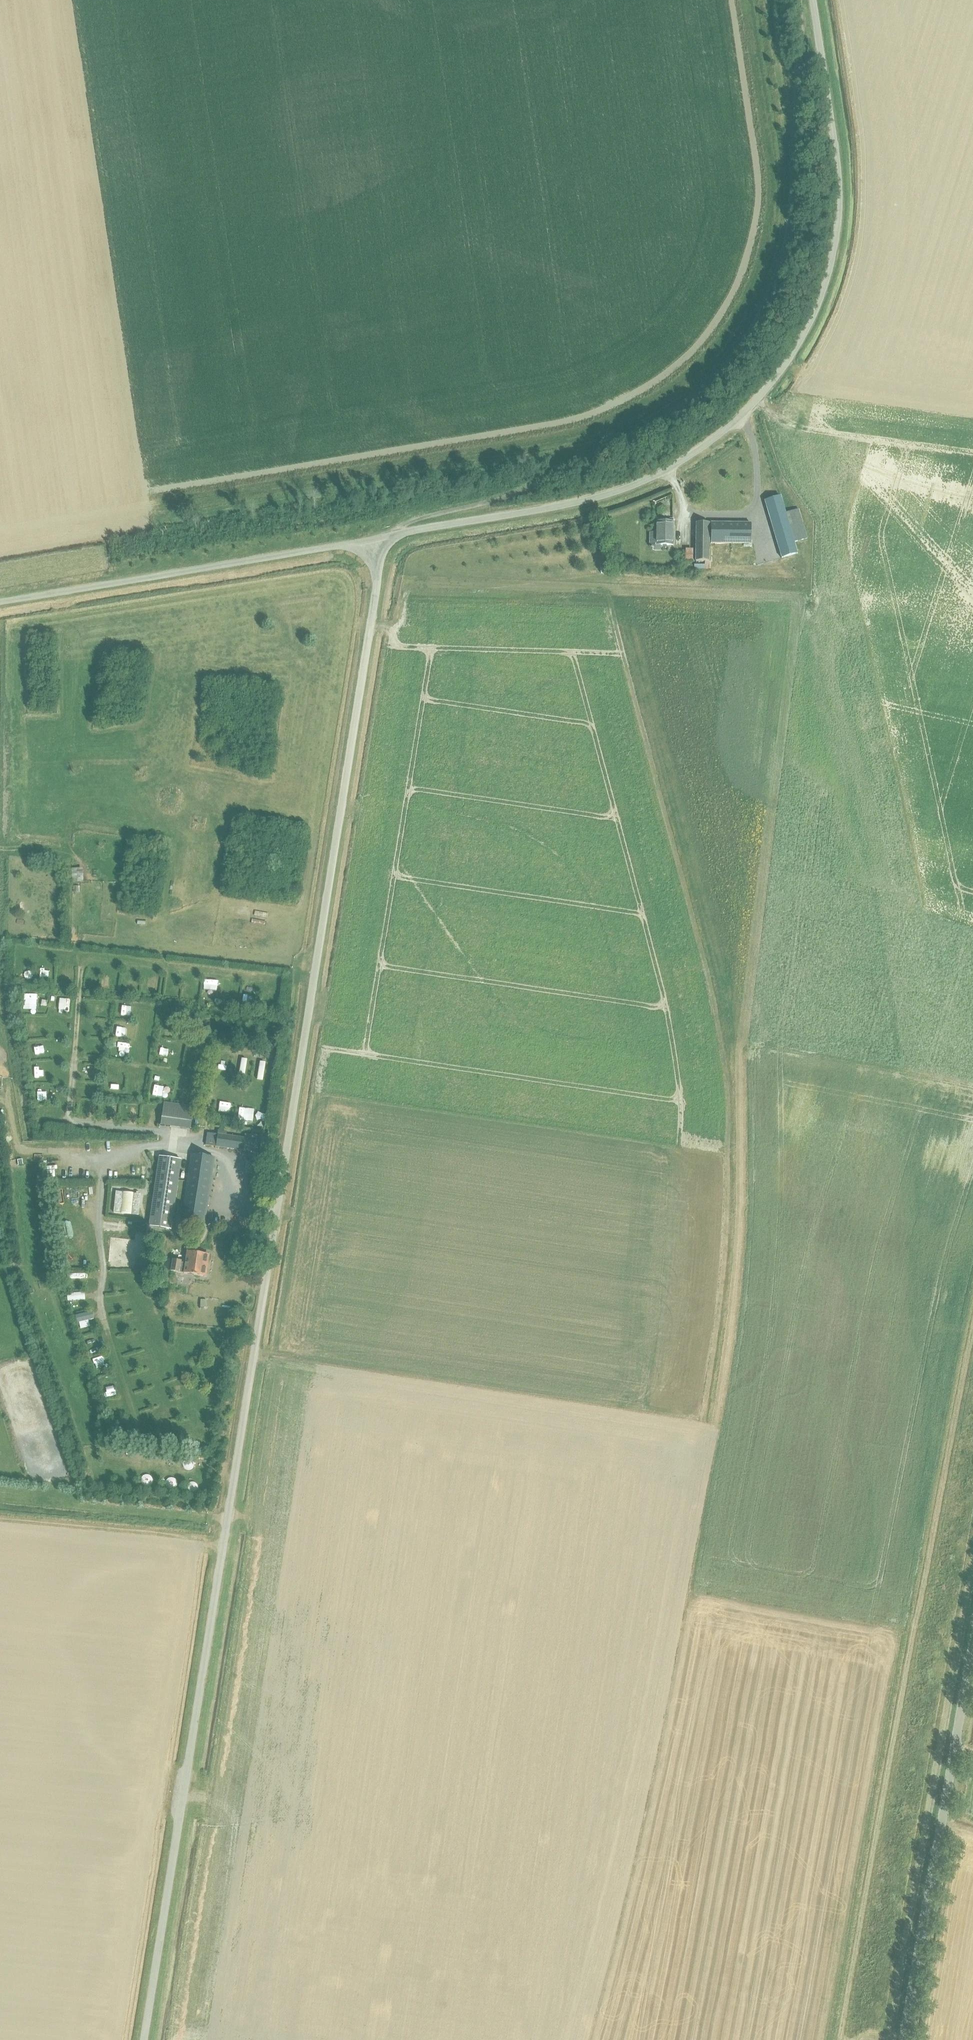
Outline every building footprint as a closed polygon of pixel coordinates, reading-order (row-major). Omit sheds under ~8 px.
[(794,543),(807,539),(798,509),(785,513),(780,495),(764,500),(782,558),(797,554),(794,543)] [(656,545),(673,545),(673,522),(673,519),(665,519),(665,522),(657,522),(656,545)] [(709,562),(710,523),(696,523),(696,562),(709,562)] [(711,523),(710,544),(751,544),(751,523),(711,523)] [(697,563),(696,571),(707,572),(708,564),(697,563)] [(86,866),(74,867),(74,882),(86,882),(86,866)] [(33,976),(32,965),(25,965),(26,977),(33,976)] [(111,973),(110,984),(119,986),(121,974),(111,973)] [(186,994),(195,995),(195,983),(186,983),(186,994)] [(211,997),(221,997),(222,987),(212,987),(211,997)] [(272,1007),(275,998),(266,995),(263,1005),(272,1007)] [(57,1012),(66,1012),(66,996),(57,996),(57,1012)] [(107,1016),(108,1004),(99,1004),(98,1015),(107,1016)] [(177,1027),(180,1013),(168,1010),(165,1024),(177,1027)] [(33,1022),(33,1032),(48,1032),(48,1022),(33,1022)] [(91,1024),(90,1033),(104,1035),(105,1026),(91,1024)] [(117,1052),(130,1052),(130,1044),(118,1044),(117,1052)] [(39,1057),(49,1054),(46,1045),(37,1048),(39,1057)] [(193,1065),(202,1065),(202,1056),(193,1056),(193,1065)] [(243,1057),(242,1075),(249,1075),(250,1058),(243,1057)] [(266,1080),(269,1061),(262,1060),(259,1079),(266,1080)] [(120,1082),(120,1072),(110,1071),(110,1082),(120,1082)] [(155,1084),(155,1095),(170,1096),(171,1085),(155,1084)] [(41,1090),(40,1100),(44,1100),(44,1116),(58,1117),(58,1107),(52,1107),(52,1090),(41,1090)] [(221,1110),(232,1111),(232,1101),(221,1101),(221,1110)] [(119,1113),(119,1103),(109,1102),(109,1113),(119,1113)] [(164,1102),(161,1125),(191,1129),(194,1106),(164,1102)] [(256,1120),(257,1107),(241,1106),(241,1119),(256,1120)] [(259,1110),(257,1118),(266,1120),(268,1113),(259,1110)] [(245,1138),(226,1135),(227,1132),(218,1130),(217,1134),(207,1133),(205,1145),(243,1151),(245,1138)] [(182,1218),(205,1222),(215,1158),(191,1155),(182,1218)] [(181,1160),(159,1157),(149,1226),(171,1229),(181,1160)] [(48,1175),(57,1174),(55,1158),(46,1159),(48,1175)] [(114,1213),(139,1215),(141,1194),(139,1194),(139,1192),(137,1192),(136,1194),(116,1191),(114,1213)] [(186,1261),(172,1259),(170,1271),(204,1276),(205,1275),(207,1275),(208,1267),(206,1267),(206,1263),(208,1263),(210,1255),(208,1255),(208,1254),(188,1251),(186,1261)] [(88,1268),(71,1268),(71,1278),(88,1278),(88,1268)] [(117,1319),(119,1329),(134,1326),(131,1316),(117,1319)] [(99,1339),(90,1343),(94,1350),(102,1346),(99,1339)] [(105,1365),(106,1356),(96,1356),(96,1364),(105,1365)] [(177,1376),(167,1379),(173,1395),(183,1392),(177,1376)] [(108,1384),(108,1394),(119,1394),(119,1383),(108,1384)] [(120,1405),(113,1406),(114,1416),(121,1415),(120,1405)]
